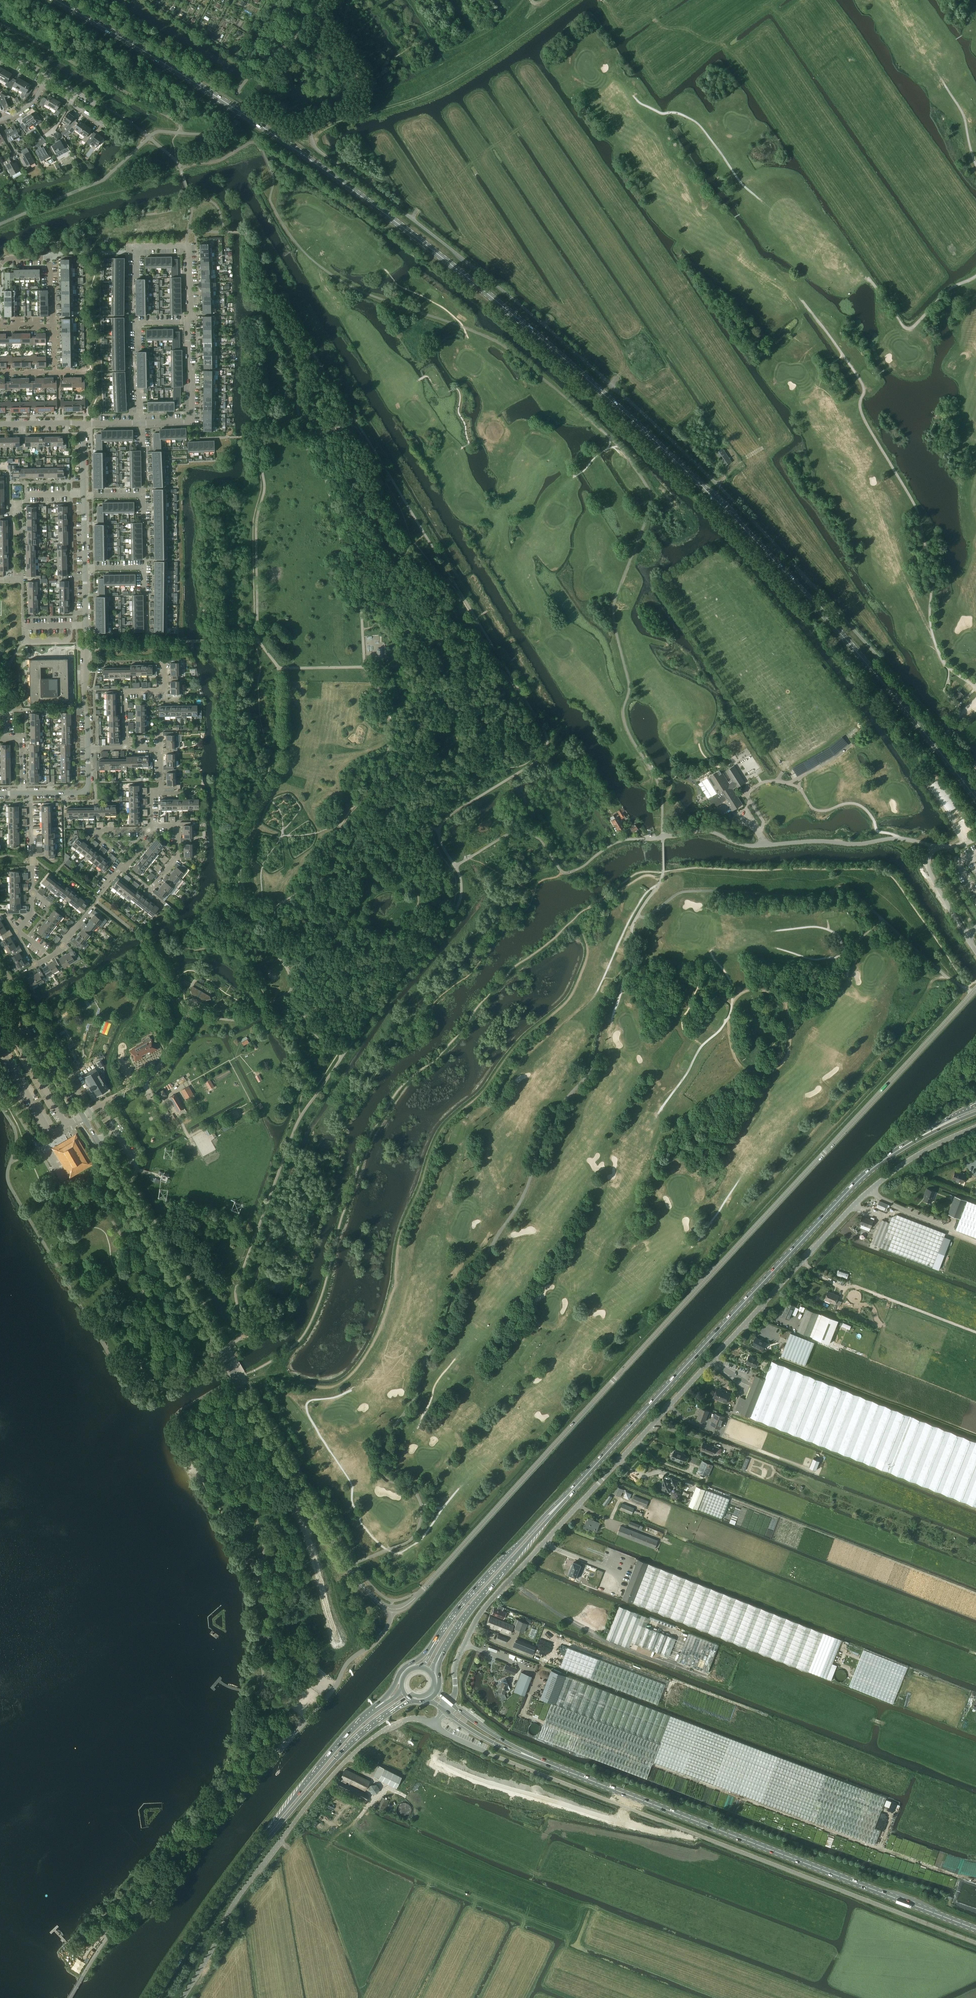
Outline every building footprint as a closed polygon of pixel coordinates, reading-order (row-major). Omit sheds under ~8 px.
[(5,85),(8,87),(13,79),(10,77),(12,74),(6,70),(1,78),(4,80),(4,81),(7,83),(5,85)] [(13,86),(20,90),(25,81),(18,77),(16,81),(13,79),(8,87),(12,89),(13,86)] [(25,81),(20,90),(23,92),(21,94),(28,98),(32,91),(33,89),(32,89),(31,91),(29,89),(31,85),(25,81)] [(2,104),(4,109),(9,107),(6,99),(11,97),(10,96),(3,92),(0,94),(0,100),(2,104)] [(45,104),(51,107),(55,99),(49,96),(47,100),(43,98),(44,97),(39,105),(43,107),(45,104)] [(55,99),(51,107),(56,110),(54,114),(58,116),(63,108),(62,109),(59,107),(61,103),(55,99)] [(65,127),(69,130),(76,121),(77,119),(75,121),(73,119),(75,117),(68,112),(63,120),(67,124),(65,127)] [(33,113),(28,116),(33,124),(37,122),(38,124),(42,121),(37,113),(34,115),(33,113)] [(33,124),(28,116),(21,120),(23,123),(21,124),(26,132),(30,130),(29,127),(33,124)] [(75,130),(80,133),(86,125),(80,121),(78,123),(76,121),(69,130),(73,133),(75,130)] [(8,128),(5,130),(11,142),(14,140),(13,138),(20,135),(20,136),(21,136),(14,125),(11,127),(12,128),(9,130),(8,128)] [(82,140),(86,143),(93,133),(90,132),(92,129),(86,125),(80,133),(85,136),(82,140)] [(93,133),(86,143),(87,141),(89,142),(88,142),(93,146),(96,148),(98,146),(103,137),(97,133),(96,134),(95,135),(93,133)] [(42,136),(33,144),(34,146),(34,145),(36,148),(35,148),(37,151),(36,151),(41,161),(44,160),(45,161),(47,160),(49,164),(54,162),(53,160),(47,149),(46,150),(44,147),(42,148),(39,143),(44,139),(42,136)] [(56,144),(52,146),(58,157),(70,150),(64,141),(62,142),(60,140),(55,143),(56,144)] [(22,159),(22,160),(26,168),(35,163),(27,148),(21,151),(24,155),(23,156),(24,158),(22,159)] [(19,168),(15,162),(13,164),(12,161),(11,162),(9,158),(3,161),(12,176),(21,170),(19,168)] [(61,259),(61,264),(73,264),(72,256),(62,256),(62,259),(61,259)] [(5,273),(5,291),(11,291),(11,280),(14,280),(14,272),(5,273)] [(12,337),(9,337),(9,345),(12,345),(12,343),(21,343),(21,333),(12,333),(12,337)] [(31,333),(21,333),(21,343),(30,343),(30,345),(34,345),(34,336),(31,336),(31,333)] [(36,336),(34,336),(34,345),(37,345),(37,343),(46,343),(46,333),(36,333),(36,336)] [(0,334),(0,344),(6,343),(6,345),(9,345),(9,337),(6,337),(6,334),(0,334)] [(0,357),(0,367),(7,367),(7,364),(10,364),(9,355),(6,355),(6,357),(0,357)] [(13,355),(9,355),(10,364),(13,364),(13,367),(22,367),(22,357),(13,357),(13,355)] [(31,357),(22,357),(22,367),(31,367),(31,364),(34,364),(34,355),(31,355),(31,357)] [(37,355),(34,355),(34,364),(37,364),(37,367),(46,367),(46,357),(37,357),(37,355)] [(73,387),(73,377),(63,377),(63,381),(60,381),(60,389),(64,389),(64,387),(73,387)] [(82,377),(73,377),(73,387),(82,387),(82,389),(85,389),(85,380),(82,380),(82,377)] [(0,378),(0,388),(5,388),(5,390),(8,390),(8,382),(5,382),(5,378),(0,378)] [(11,381),(8,382),(8,390),(11,390),(11,388),(20,388),(20,378),(11,378),(11,381)] [(29,378),(20,378),(20,388),(20,390),(33,390),(32,381),(30,381),(29,378)] [(35,381),(32,381),(33,390),(36,390),(36,388),(45,388),(44,378),(35,378),(35,381)] [(54,378),(44,378),(45,388),(54,388),(54,389),(57,389),(57,381),(54,381),(54,378)] [(73,411),(73,401),(64,401),(64,399),(61,399),(61,408),(64,408),(64,411),(73,411)] [(82,401),(73,401),(73,411),(82,411),(82,408),(85,408),(85,399),(82,399),(82,401)] [(0,402),(0,412),(6,412),(6,409),(8,409),(8,400),(5,400),(5,402),(0,402)] [(11,400),(8,400),(8,409),(11,409),(11,412),(21,412),(20,402),(11,402),(11,400)] [(30,402),(20,402),(21,412),(30,412),(30,409),(33,409),(33,400),(30,400),(30,402)] [(36,400),(33,400),(33,409),(36,409),(36,412),(45,411),(45,402),(36,402),(36,400)] [(54,401),(45,402),(45,411),(54,411),(54,408),(57,408),(57,400),(54,400),(54,401)] [(59,435),(57,435),(57,446),(61,446),(61,449),(66,449),(66,443),(63,443),(63,436),(59,436),(59,435)] [(13,436),(13,437),(13,446),(17,446),(17,450),(23,450),(23,443),(20,443),(20,437),(15,437),(15,436),(13,436)] [(26,443),(23,443),(23,450),(28,450),(28,446),(32,446),(32,436),(30,436),(30,437),(25,437),(26,443)] [(716,453),(725,466),(732,461),(723,448),(716,453)] [(67,464),(57,464),(57,468),(58,478),(60,478),(60,477),(64,477),(64,470),(67,470),(67,464)] [(20,479),(20,468),(16,468),(16,465),(10,465),(11,471),(14,471),(14,478),(18,477),(18,479),(20,479)] [(55,513),(58,513),(69,512),(69,510),(67,510),(67,506),(64,506),(64,504),(55,504),(55,513)] [(56,575),(56,578),(62,578),(62,575),(67,575),(69,575),(69,574),(68,574),(68,572),(67,572),(67,569),(67,568),(58,569),(54,569),(54,571),(58,571),(58,575),(56,575)] [(35,576),(35,578),(41,578),(41,575),(36,575),(36,571),(39,571),(39,569),(36,569),(27,569),(27,573),(26,573),(26,575),(25,575),(27,575),(27,576),(35,576)] [(27,588),(28,588),(38,588),(38,584),(41,584),(41,582),(48,582),(48,581),(47,578),(41,578),(35,578),(35,581),(28,581),(28,585),(27,585),(27,588)] [(56,578),(50,578),(50,582),(56,582),(56,583),(56,587),(60,587),(69,587),(70,587),(70,585),(69,585),(69,581),(62,581),(62,578),(56,578)] [(28,612),(27,612),(27,613),(29,613),(29,616),(34,616),(34,613),(38,613),(38,608),(42,608),(42,606),(38,606),(29,606),(29,607),(29,610),(27,610),(28,612)] [(30,659),(30,703),(69,702),(68,658),(30,659)] [(171,663),(171,669),(180,669),(180,662),(178,662),(178,659),(167,659),(168,663),(171,663)] [(157,664),(147,665),(147,675),(157,675),(157,664)] [(168,675),(168,678),(178,678),(178,675),(181,675),(180,669),(171,669),(171,675),(168,675)] [(171,681),(171,687),(181,687),(181,681),(178,681),(178,678),(168,678),(168,681),(171,681)] [(181,687),(171,687),(171,693),(168,693),(168,697),(183,697),(183,696),(183,695),(182,694),(181,694),(181,687)] [(197,705),(192,705),(192,715),(194,715),(194,717),(198,717),(198,715),(201,715),(201,710),(198,710),(197,705)] [(157,716),(165,716),(165,706),(159,706),(159,707),(156,707),(157,716)] [(163,732),(163,735),(166,735),(166,741),(176,741),(178,741),(178,735),(173,735),(173,732),(163,732)] [(163,747),(163,751),(174,750),(174,748),(176,747),(176,741),(166,741),(166,747),(163,747)] [(795,772),(795,773),(797,772),(798,774),(804,771),(805,772),(834,755),(835,755),(847,745),(845,742),(846,741),(844,742),(832,752),(795,772)] [(166,754),(167,760),(176,760),(176,753),(174,753),(174,750),(163,751),(163,754),(166,754)] [(148,756),(143,756),(143,766),(148,766),(148,768),(153,768),(153,762),(151,762),(151,758),(149,758),(148,756)] [(105,769),(105,759),(99,759),(99,761),(97,761),(97,770),(100,770),(100,769),(105,769)] [(164,766),(164,769),(174,769),(174,766),(176,766),(176,760),(167,760),(167,766),(164,766)] [(721,770),(708,778),(718,794),(717,795),(717,794),(709,800),(714,808),(722,802),(727,799),(728,800),(729,800),(729,801),(727,802),(732,811),(743,805),(733,790),(737,787),(737,789),(746,783),(735,766),(727,771),(732,780),(729,782),(721,770)] [(167,772),(167,778),(177,778),(176,769),(174,769),(164,769),(164,773),(167,772)] [(177,778),(167,778),(167,785),(164,785),(164,788),(176,788),(180,788),(180,784),(177,784),(177,778)] [(941,778),(930,785),(948,811),(959,804),(941,778)] [(166,810),(166,799),(161,799),(161,801),(158,801),(159,815),(161,815),(161,810),(166,810)] [(42,805),(42,811),(52,811),(52,806),(54,806),(54,803),(44,803),(44,805),(42,805)] [(611,821),(614,824),(618,831),(623,827),(617,817),(611,821)] [(184,825),(184,831),(193,831),(193,825),(191,825),(191,822),(181,822),(181,825),(184,825)] [(181,837),(181,841),(191,840),(191,838),(194,837),(193,831),(184,831),(184,837),(181,837)] [(72,845),(76,849),(83,841),(78,837),(78,835),(77,834),(75,834),(73,836),(74,838),(72,840),(70,840),(68,842),(69,844),(70,845),(72,845)] [(156,838),(153,843),(161,849),(163,846),(165,846),(165,841),(161,842),(156,838)] [(19,839),(9,839),(9,844),(7,844),(7,847),(18,847),(18,844),(20,844),(19,839)] [(184,844),(184,850),(194,850),(194,843),(191,843),(191,840),(181,841),(181,844),(184,844)] [(76,849),(81,852),(87,844),(83,841),(76,849)] [(153,843),(149,847),(157,853),(161,849),(153,843)] [(81,852),(85,855),(91,847),(87,844),(81,852)] [(85,855),(89,859),(96,851),(91,847),(85,855)] [(149,847),(146,851),(154,857),(157,853),(149,847)] [(55,849),(45,849),(45,855),(49,855),(49,858),(55,858),(55,855),(55,849)] [(194,850),(184,850),(184,856),(181,856),(181,860),(192,859),(192,856),(194,856),(194,850)] [(89,859),(93,862),(100,854),(96,851),(89,859)] [(146,851),(143,855),(150,862),(151,862),(152,861),(154,859),(154,858),(154,857),(146,851)] [(93,862),(98,866),(104,858),(100,854),(93,862)] [(143,855),(139,860),(147,866),(150,862),(143,855)] [(104,858),(98,866),(102,869),(101,870),(102,871),(102,872),(103,872),(103,873),(109,865),(107,863),(108,861),(104,858)] [(139,860),(136,864),(144,870),(147,866),(139,860)] [(81,862),(74,871),(77,873),(84,865),(81,862)] [(177,867),(173,871),(180,878),(188,868),(183,864),(182,866),(177,862),(174,865),(177,867)] [(144,870),(136,864),(132,868),(140,874),(144,870)] [(167,874),(165,877),(177,887),(183,879),(180,878),(173,871),(169,876),(167,874)] [(42,882),(46,886),(53,878),(48,874),(42,882)] [(177,887),(165,877),(163,879),(165,881),(161,886),(169,892),(171,894),(177,887)] [(46,886),(51,889),(57,881),(53,878),(46,886)] [(113,887),(117,890),(124,882),(119,879),(116,883),(114,881),(111,884),(114,886),(113,887)] [(51,889),(55,893),(61,885),(57,881),(51,889)] [(126,897),(132,889),(134,887),(137,883),(134,881),(129,887),(128,886),(121,894),(126,897)] [(117,890),(121,894),(128,886),(124,882),(117,890)] [(59,896),(61,894),(65,888),(61,885),(55,893),(59,896)] [(61,894),(65,898),(71,890),(67,886),(65,888),(61,894)] [(169,892),(161,886),(157,891),(155,889),(153,892),(163,899),(165,897),(169,892)] [(130,901),(132,899),(131,899),(136,892),(132,889),(126,897),(130,901)] [(65,898),(69,901),(75,893),(71,890),(65,898)] [(132,899),(136,902),(142,894),(138,891),(136,892),(131,899),(132,899)] [(69,901),(73,905),(80,897),(75,893),(69,901)] [(136,902),(140,905),(146,897),(142,894),(136,902)] [(73,905),(78,908),(84,900),(80,897),(73,905)] [(140,905),(144,909),(151,901),(146,897),(140,905)] [(84,900),(78,908),(82,911),(88,904),(84,900)] [(144,909),(148,912),(155,904),(151,901),(144,909)] [(10,909),(8,909),(8,913),(20,913),(20,909),(21,909),(24,909),(24,906),(21,906),(21,903),(10,903),(10,909)] [(155,904),(148,912),(153,916),(155,913),(157,914),(160,911),(158,909),(159,908),(155,904)] [(55,909),(51,914),(59,920),(64,914),(57,908),(56,910),(55,909)] [(94,914),(91,919),(98,925),(101,928),(107,920),(102,916),(94,910),(92,913),(94,914)] [(51,914),(48,918),(56,924),(59,920),(51,914)] [(48,918),(44,922),(52,928),(56,924),(48,918)] [(85,922),(82,924),(92,932),(98,925),(91,919),(87,924),(85,922)] [(44,922),(41,926),(49,933),(52,928),(44,922)] [(83,929),(79,934),(87,940),(92,932),(82,924),(80,927),(83,929)] [(2,937),(11,932),(10,929),(7,930),(4,925),(0,928),(0,935),(1,934),(2,937)] [(49,933),(41,926),(37,931),(45,937),(49,933)] [(2,941),(5,946),(13,941),(10,936),(13,935),(11,932),(2,937),(4,939),(2,941)] [(87,940),(79,934),(75,938),(73,936),(71,939),(76,943),(74,945),(77,948),(77,947),(80,949),(83,945),(84,946),(88,941),(86,940),(87,940)] [(10,950),(12,953),(21,948),(19,945),(16,946),(13,941),(5,946),(8,952),(10,950)] [(71,947),(68,949),(70,952),(64,955),(69,963),(75,960),(74,958),(76,956),(71,947)] [(11,957),(14,962),(23,957),(20,952),(22,951),(21,948),(12,953),(13,955),(11,957)] [(58,955),(55,957),(60,966),(63,964),(64,967),(69,963),(64,955),(59,958),(58,955)] [(23,957),(14,962),(18,968),(20,967),(21,969),(30,964),(28,961),(26,963),(23,957)] [(54,961),(48,964),(53,973),(59,969),(58,967),(60,966),(55,957),(52,959),(54,961)] [(42,965),(39,967),(39,968),(45,977),(45,978),(48,976),(53,973),(48,964),(43,967),(42,965)] [(38,972),(33,975),(38,983),(44,980),(42,978),(45,977),(39,968),(37,969),(38,972)] [(38,983),(33,975),(28,978),(26,975),(23,977),(28,986),(31,985),(32,987),(38,983)] [(196,998),(198,999),(199,1001),(207,999),(212,991),(196,982),(191,990),(194,998),(196,998)] [(150,1036),(143,1040),(145,1043),(130,1051),(136,1060),(143,1057),(142,1055),(149,1051),(150,1052),(157,1049),(150,1036)] [(84,1075),(82,1076),(83,1077),(89,1087),(90,1087),(92,1090),(94,1089),(97,1096),(98,1095),(106,1091),(108,1090),(107,1088),(102,1080),(104,1079),(102,1076),(101,1077),(100,1076),(99,1075),(95,1068),(89,1072),(87,1073),(84,1075)] [(189,1086),(181,1090),(186,1098),(193,1094),(189,1086)] [(159,1093),(157,1093),(160,1098),(161,1097),(166,1094),(163,1090),(159,1092),(159,1093)] [(170,1097),(178,1112),(184,1108),(176,1094),(170,1097)] [(229,1121),(221,1126),(224,1131),(232,1126),(229,1121)] [(209,1128),(206,1129),(209,1135),(212,1133),(214,1137),(216,1136),(211,1128),(209,1129),(209,1128)] [(91,1163),(75,1137),(55,1149),(71,1175),(91,1163)] [(959,1181),(963,1183),(966,1175),(955,1171),(953,1179),(956,1180),(956,1181),(959,1182),(959,1181)] [(926,1194),(924,1200),(931,1202),(935,1192),(927,1188),(925,1193),(926,1194)] [(948,1214),(960,1218),(967,1200),(955,1196),(948,1214)] [(960,1218),(956,1229),(975,1237),(975,1204),(967,1200),(960,1218)] [(877,1207),(886,1211),(889,1204),(879,1201),(877,1207)] [(890,1222),(882,1219),(873,1244),(880,1247),(933,1267),(946,1233),(897,1214),(892,1217),(890,1222)] [(862,1216),(859,1223),(871,1227),(874,1220),(862,1216)] [(825,1299),(835,1304),(839,1295),(828,1291),(825,1299)] [(788,1303),(782,1316),(790,1319),(792,1314),(796,1316),(799,1308),(795,1306),(788,1303)] [(797,1331),(810,1336),(819,1313),(806,1308),(797,1331)] [(822,1314),(813,1337),(816,1338),(829,1344),(829,1343),(831,1340),(839,1320),(822,1314)] [(791,1332),(782,1355),(806,1365),(814,1342),(791,1332)] [(752,1344),(763,1350),(767,1343),(756,1337),(752,1344)] [(746,1363),(756,1367),(759,1360),(749,1356),(746,1363)] [(736,1409),(741,1412),(741,1413),(861,1461),(975,1506),(975,1441),(826,1382),(772,1361),(767,1374),(765,1379),(756,1375),(755,1377),(753,1383),(746,1399),(741,1397),(736,1409)] [(731,1394),(717,1388),(714,1397),(727,1403),(731,1394)] [(701,1408),(697,1418),(705,1421),(706,1417),(709,1418),(710,1415),(708,1414),(709,1411),(701,1408)] [(711,1425),(720,1428),(725,1416),(716,1413),(711,1425)] [(702,1443),(701,1446),(702,1447),(701,1450),(713,1455),(714,1452),(717,1453),(719,1447),(716,1446),(716,1447),(704,1442),(703,1443),(702,1443)] [(671,1458),(683,1463),(685,1455),(674,1451),(673,1454),(672,1454),(671,1456),(672,1457),(671,1458)] [(819,1461),(813,1459),(810,1468),(816,1470),(819,1461)] [(713,1465),(702,1460),(697,1472),(709,1476),(713,1465)] [(669,1481),(664,1479),(662,1485),(661,1485),(660,1489),(666,1491),(670,1492),(672,1486),(673,1486),(674,1483),(677,1484),(679,1481),(672,1478),(671,1481),(669,1481)] [(623,1492),(625,1493),(626,1490),(615,1485),(612,1493),(621,1497),(623,1492)] [(696,1486),(688,1506),(698,1509),(722,1519),(729,1499),(706,1489),(696,1486)] [(632,1501),(646,1507),(649,1501),(635,1495),(632,1501)] [(620,1509),(632,1514),(635,1508),(623,1503),(620,1509)] [(585,1527),(597,1531),(601,1522),(589,1518),(585,1527)] [(630,1521),(629,1525),(642,1530),(643,1526),(640,1524),(630,1521)] [(621,1525),(617,1534),(655,1549),(658,1540),(621,1525)] [(638,1559),(623,1598),(647,1608),(809,1672),(810,1671),(818,1674),(827,1677),(833,1663),(840,1644),(842,1640),(638,1559)] [(571,1569),(569,1574),(576,1577),(578,1578),(580,1574),(583,1566),(581,1565),(574,1562),(573,1563),(573,1564),(571,1567),(571,1569)] [(497,1608),(495,1607),(493,1611),(492,1611),(491,1613),(492,1613),(492,1614),(504,1619),(506,1612),(502,1610),(504,1608),(498,1605),(497,1608)] [(631,1642),(667,1656),(674,1637),(647,1626),(650,1617),(620,1605),(607,1639),(629,1647),(631,1642)] [(514,1625),(490,1616),(486,1624),(510,1634),(514,1625)] [(515,1618),(513,1624),(514,1624),(516,1625),(515,1628),(524,1632),(527,1623),(517,1619),(515,1618)] [(532,1628),(529,1635),(535,1638),(538,1630),(532,1628)] [(677,1660),(707,1672),(719,1645),(688,1633),(677,1660)] [(508,1638),(498,1634),(496,1639),(506,1643),(508,1638)] [(535,1648),(536,1647),(516,1639),(515,1641),(513,1647),(533,1654),(535,1648)] [(561,1666),(574,1671),(591,1677),(622,1689),(638,1696),(642,1697),(658,1703),(666,1684),(598,1658),(568,1647),(561,1666)] [(864,1649),(849,1686),(893,1703),(907,1667),(864,1649)] [(517,1669),(505,1664),(503,1670),(514,1675),(517,1669)] [(543,1725),(539,1736),(647,1778),(651,1766),(653,1763),(653,1762),(875,1844),(881,1830),(874,1828),(886,1797),(826,1774),(731,1738),(671,1715),(566,1675),(552,1670),(542,1697),(552,1701),(544,1722),(543,1725)] [(532,1676),(521,1672),(514,1691),(524,1695),(532,1676)] [(498,1683),(497,1685),(498,1688),(498,1689),(500,1694),(502,1700),(506,1698),(503,1692),(505,1692),(505,1690),(505,1689),(506,1686),(507,1688),(510,1689),(506,1679),(501,1681),(500,1682),(498,1683)] [(385,1768),(380,1778),(397,1787),(402,1776),(385,1768)] [(337,1786),(350,1792),(366,1800),(369,1795),(350,1786),(351,1783),(366,1790),(370,1781),(345,1769),(341,1778),(342,1778),(341,1781),(340,1781),(337,1786)] [(372,1784),(369,1789),(372,1793),(377,1793),(380,1788),(377,1784),(372,1784)] [(83,1935),(80,1937),(88,1946),(91,1944),(93,1942),(94,1943),(96,1941),(95,1940),(97,1939),(98,1938),(102,1934),(93,1925),(88,1930),(84,1933),(83,1934),(83,1935)] [(77,1958),(71,1969),(79,1974),(85,1963),(83,1962),(81,1961),(80,1960),(78,1959),(77,1958)]
